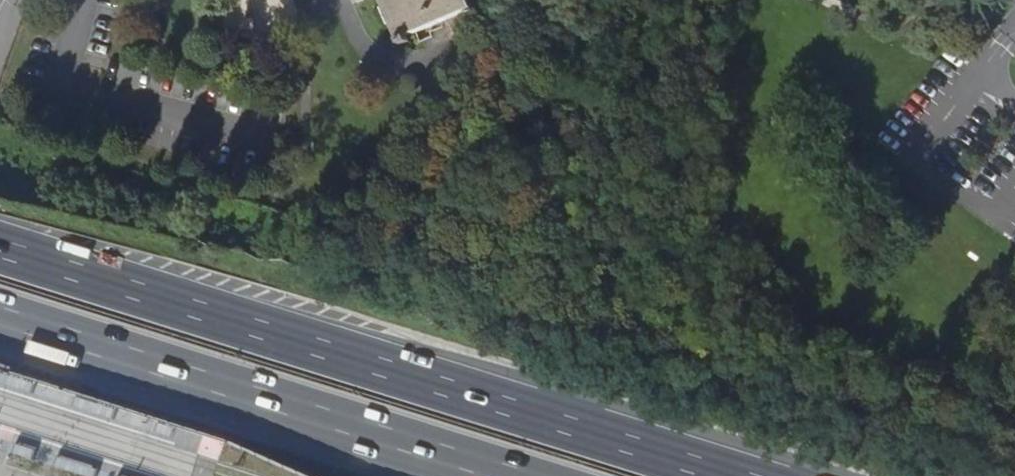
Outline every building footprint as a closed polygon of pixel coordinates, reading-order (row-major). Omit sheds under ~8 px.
[(396,37),(470,5),(468,0),(381,0),(396,37)] [(32,394),(36,381),(0,369),(0,384),(32,394)] [(76,394),(71,407),(110,420),(114,406),(76,394)] [(159,421),(155,434),(177,441),(181,427),(159,421)] [(18,437),(13,451),(35,458),(39,444),(18,437)] [(60,450),(56,464),(94,475),(98,463),(60,450)]
